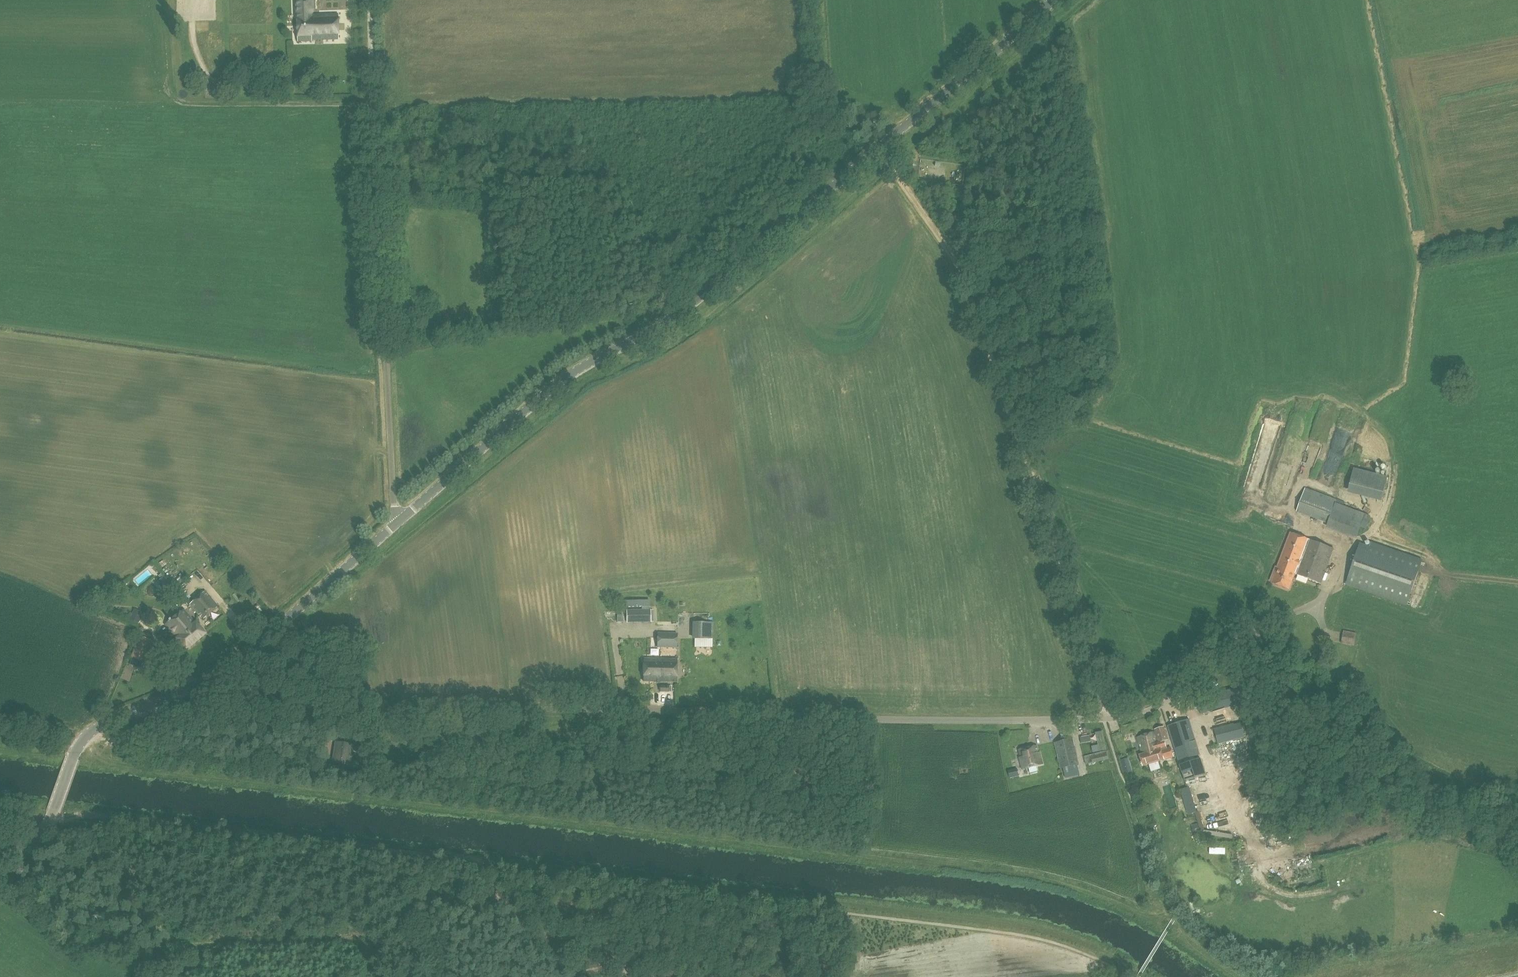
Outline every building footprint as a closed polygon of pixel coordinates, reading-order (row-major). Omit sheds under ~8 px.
[(313,14),(313,0),(296,0),(297,41),(311,41),(311,40),(338,39),(338,14),(313,14)] [(931,179),(939,182),(942,175),(934,172),(931,179)] [(1388,476),(1355,468),(1350,486),(1384,495),(1388,476)] [(1296,511),(1325,522),(1328,523),(1326,528),(1349,536),(1350,535),(1356,537),(1360,527),(1366,529),(1371,516),(1365,514),(1351,509),(1353,503),(1346,501),(1347,500),(1338,497),(1337,499),(1305,487),(1296,511)] [(1333,548),(1290,532),(1277,567),(1276,566),(1270,581),(1272,582),(1272,583),(1289,589),(1295,574),(1320,584),(1333,548)] [(1407,605),(1422,559),(1371,542),(1370,547),(1360,544),(1347,584),(1407,605)] [(164,576),(157,582),(166,592),(173,586),(164,576)] [(109,602),(120,595),(117,590),(106,597),(109,602)] [(190,604),(203,620),(219,606),(206,590),(190,604)] [(206,633),(196,621),(195,622),(184,609),(166,624),(177,637),(176,638),(181,644),(187,650),(206,633)] [(627,610),(627,622),(651,622),(651,610),(627,610)] [(692,637),(697,637),(714,637),(714,622),(693,621),(692,637)] [(1357,633),(1344,630),(1341,643),(1355,646),(1357,633)] [(657,647),(678,648),(678,633),(658,632),(657,647)] [(676,682),(677,659),(644,658),(643,681),(676,682)] [(1237,687),(1197,699),(1201,714),(1225,707),(1225,708),(1241,703),(1237,687)] [(1199,755),(1188,719),(1167,726),(1178,762),(1199,755)] [(1164,740),(1167,740),(1163,727),(1155,729),(1160,741),(1158,742),(1154,732),(1137,737),(1142,754),(1139,755),(1143,766),(1174,756),(1171,747),(1167,749),(1164,740)] [(1244,745),(1250,742),(1245,730),(1239,733),(1244,745)] [(1103,731),(1095,732),(1099,751),(1107,750),(1103,731)] [(1239,733),(1219,736),(1221,746),(1240,744),(1239,733)] [(1062,767),(1079,763),(1073,739),(1056,743),(1062,767)] [(1043,764),(1040,752),(1038,752),(1037,745),(1019,749),(1021,757),(1019,757),(1022,769),(1043,764)] [(348,760),(350,748),(335,746),(334,758),(348,760)] [(355,746),(354,754),(362,755),(363,748),(355,746)] [(1107,750),(1084,756),(1086,764),(1093,762),(1093,763),(1109,759),(1107,750)] [(1120,760),(1124,774),(1133,772),(1128,757),(1120,760)] [(361,766),(360,776),(383,779),(386,769),(361,766)] [(1008,770),(1010,777),(1019,775),(1017,768),(1008,770)] [(1186,791),(1192,816),(1200,814),(1193,789),(1186,791)] [(1291,940),(1278,943),(1280,952),(1293,949),(1291,940)]
